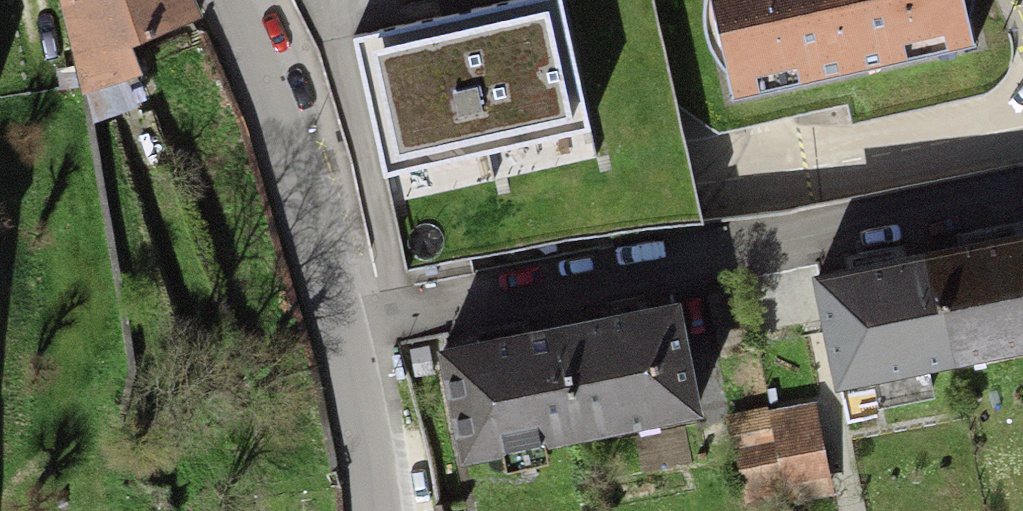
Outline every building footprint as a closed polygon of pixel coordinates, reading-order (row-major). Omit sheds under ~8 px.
[(188,0),(68,0),(80,56),(87,88),(115,76),(106,50),(193,13),(188,0)] [(310,44),(313,51),(340,169),(347,196),(391,240),(411,261),(467,253),(565,238),(605,233),(700,223),(675,113),(716,135),(847,106),(850,120),(982,89),(961,0),(289,0),(310,44)] [(813,280),(841,408),(918,392),(913,366),(1022,342),(1022,235),(996,241),(872,268),(813,280)] [(514,337),(446,350),(466,455),(694,412),(674,307),(620,317),(514,337)] [(778,447),(785,482),(825,475),(812,410),(776,417),(781,446),(778,447)] [(769,418),(728,426),(734,453),(774,445),(769,418)] [(778,447),(738,454),(747,499),(787,491),(785,482),(778,447)]
